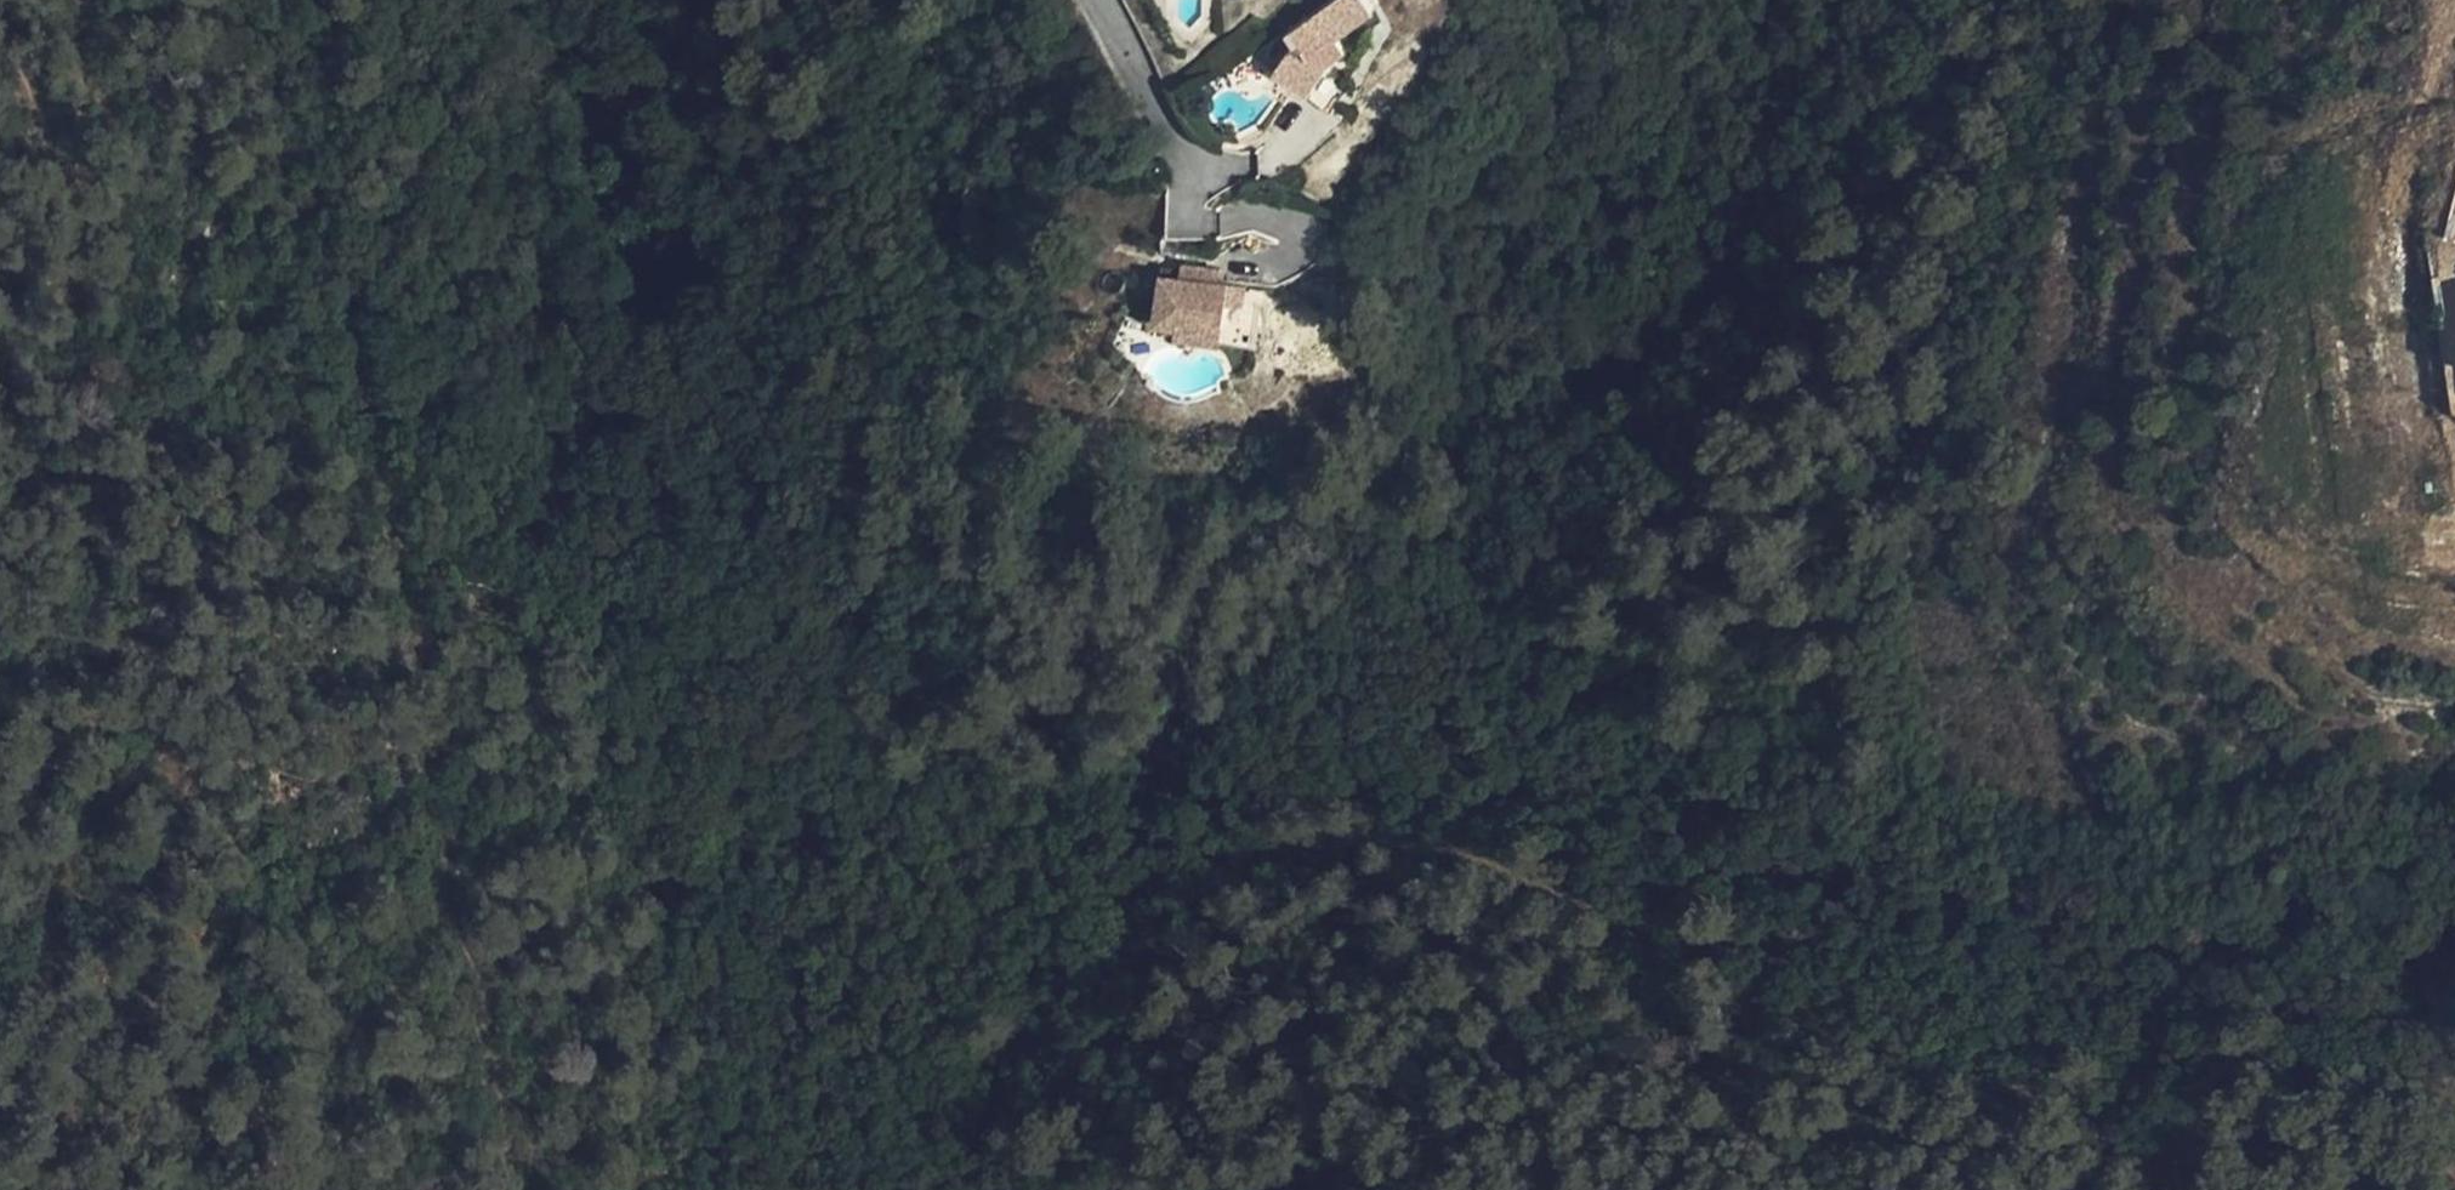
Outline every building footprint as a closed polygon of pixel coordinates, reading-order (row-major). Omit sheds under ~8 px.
[(1291,83),(1297,75),(1306,81),(1300,90),(1326,109),(1346,80),(1328,55),(1341,44),(1330,30),(1368,2),(1367,0),(1316,0),(1281,27),(1290,40),(1283,45),(1269,68),(1291,83)] [(1291,83),(1300,90),(1306,81),(1297,75),(1291,83)] [(1212,260),(1185,257),(1183,271),(1166,269),(1159,314),(1180,318),(1178,329),(1222,336),(1228,299),(1231,277),(1223,277),(1210,275),(1212,260)] [(1225,262),(1212,260),(1210,275),(1223,277),(1225,262)] [(1250,279),(1231,277),(1228,299),(1247,302),(1250,279)] [(2037,564),(2034,546),(2020,547),(2021,565),(2037,564)]
